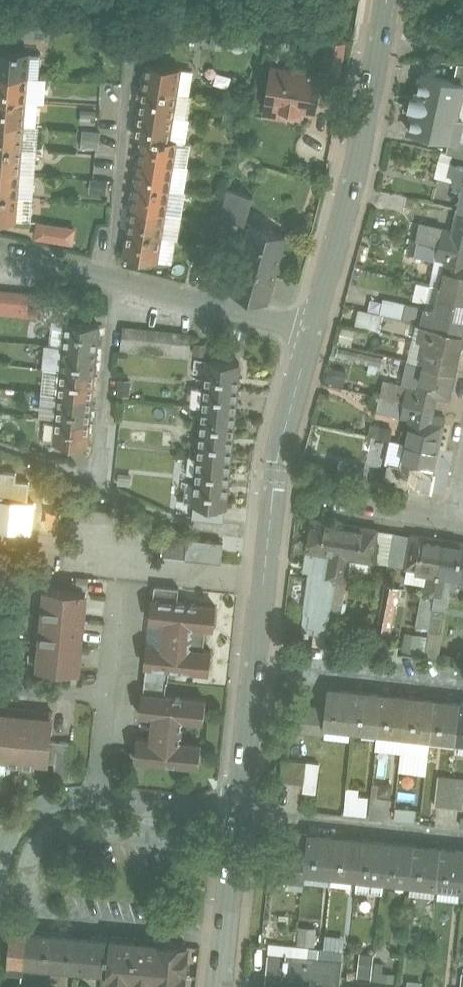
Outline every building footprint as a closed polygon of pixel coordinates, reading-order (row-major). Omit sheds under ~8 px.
[(48,36),(49,21),(24,20),(23,36),(48,36)] [(346,42),(331,39),(326,71),(341,73),(346,42)] [(0,48),(0,74),(27,76),(30,51),(0,48)] [(181,67),(150,62),(146,86),(177,91),(181,67)] [(459,62),(455,80),(462,82),(462,62),(459,62)] [(322,74),(274,66),(269,100),(285,103),(284,106),(300,108),(301,105),(316,108),(322,74)] [(422,73),(418,93),(412,92),(409,108),(415,109),(411,129),(451,138),(459,140),(459,139),(462,120),(462,96),(462,92),(462,82),(455,80),(422,73)] [(0,74),(0,98),(26,100),(27,76),(0,74)] [(177,91),(146,86),(142,110),(173,115),(177,91)] [(0,98),(0,122),(24,124),(26,100),(0,98)] [(173,115),(142,110),(138,134),(146,135),(170,139),(173,115)] [(0,122),(0,146),(22,148),(24,124),(0,122)] [(170,139),(146,135),(142,158),(174,163),(178,140),(170,139)] [(459,139),(459,140),(451,138),(448,151),(462,155),(462,140),(459,139)] [(0,146),(0,170),(20,172),(22,148),(0,146)] [(174,163),(142,158),(138,182),(170,187),(174,163)] [(0,170),(0,194),(18,195),(20,172),(0,170)] [(170,187),(138,182),(135,206),(166,211),(170,187)] [(255,194),(230,187),(222,215),(247,222),(255,194)] [(0,194),(0,219),(16,220),(16,219),(16,218),(18,195),(0,194)] [(166,211),(135,206),(131,229),(162,234),(166,211)] [(460,207),(455,230),(444,228),(441,243),(462,248),(462,207),(460,207)] [(76,228),(40,222),(38,236),(74,241),(76,228)] [(444,228),(421,223),(417,238),(421,239),(421,238),(441,243),(444,228)] [(253,224),(234,291),(268,300),(287,233),(253,224)] [(162,234),(131,229),(127,254),(158,259),(162,234)] [(441,243),(421,238),(421,239),(418,254),(438,258),(441,243)] [(213,244),(200,241),(194,262),(208,265),(213,244)] [(441,243),(438,258),(448,261),(443,285),(462,289),(462,248),(441,243)] [(443,285),(432,282),(427,306),(437,309),(443,285)] [(443,285),(437,309),(427,306),(427,307),(423,321),(462,330),(462,289),(443,285)] [(0,290),(0,313),(42,317),(44,294),(0,290)] [(427,307),(385,297),(382,312),(385,313),(423,321),(427,307)] [(71,305),(48,303),(47,314),(70,316),(71,305)] [(359,306),(355,321),(377,327),(381,312),(359,306)] [(423,321),(385,313),(382,328),(420,336),(423,321)] [(100,323),(69,320),(66,345),(98,348),(100,323)] [(423,321),(420,336),(431,339),(426,363),(457,370),(462,344),(462,330),(423,321)] [(193,333),(125,326),(123,349),(191,356),(193,333)] [(355,330),(342,326),(338,340),(351,343),(355,330)] [(98,348),(66,345),(64,368),(96,372),(98,348)] [(383,356),(338,346),(336,354),(381,365),(383,356)] [(242,361),(210,358),(207,383),(239,386),(242,361)] [(457,370),(426,363),(420,387),(410,384),(406,400),(435,406),(438,394),(451,396),(457,370)] [(347,371),(329,367),(325,381),(344,386),(347,371)] [(96,372),(64,368),(61,392),(93,395),(96,372)] [(381,394),(406,400),(410,384),(384,379),(381,394)] [(239,386),(207,383),(205,407),(237,410),(239,386)] [(93,395),(61,392),(59,416),(91,419),(93,395)] [(403,415),(406,400),(381,394),(378,410),(403,415)] [(435,406),(406,400),(403,415),(414,417),(408,441),(440,448),(445,422),(433,419),(435,406)] [(237,410),(205,407),(203,430),(234,434),(237,410)] [(91,419),(59,416),(57,441),(88,444),(91,419)] [(368,434),(378,436),(381,425),(371,423),(368,434)] [(393,428),(381,425),(378,436),(390,439),(393,428)] [(234,434),(203,430),(200,454),(232,458),(234,434)] [(385,462),(392,463),(399,465),(404,442),(390,439),(385,462)] [(440,448),(408,441),(403,466),(399,465),(392,463),(389,479),(418,486),(421,472),(434,475),(440,448)] [(232,458),(200,454),(198,478),(230,481),(232,458)] [(0,470),(0,529),(31,532),(34,501),(28,501),(30,481),(16,479),(17,472),(0,470)] [(230,481),(198,478),(195,503),(227,506),(230,481)] [(346,523),(314,517),(309,549),(330,553),(326,577),(337,579),(346,523)] [(379,528),(346,523),(337,579),(347,581),(352,557),(373,561),(379,528)] [(190,533),(166,530),(163,555),(187,558),(189,537),(190,533)] [(445,540),(413,534),(407,567),(428,570),(424,594),(435,596),(445,540)] [(225,541),(189,537),(187,557),(223,561),(225,541)] [(445,540),(435,596),(445,598),(449,574),(462,576),(462,543),(445,540)] [(382,627),(392,629),(400,585),(391,583),(382,627)] [(181,587),(157,584),(155,598),(179,601),(181,587)] [(87,592),(47,588),(45,614),(85,618),(87,592)] [(155,598),(153,598),(151,619),(167,621),(165,645),(148,643),(146,664),(148,664),(171,667),(211,671),(213,650),(205,649),(208,625),(216,626),(218,605),(179,601),(155,598)] [(438,655),(446,609),(433,606),(429,633),(405,629),(402,649),(438,655)] [(85,618),(45,614),(42,641),(82,644),(85,618)] [(82,644),(42,641),(40,667),(80,671),(82,644)] [(171,667),(148,664),(147,678),(168,681),(170,681),(171,667)] [(168,681),(147,678),(145,692),(167,695),(168,681)] [(357,691),(330,688),(328,707),(326,725),(327,725),(352,728),(357,691)] [(384,695),(357,691),(352,728),(379,731),(384,695)] [(145,692),(143,692),(141,713),(158,715),(155,739),(138,737),(136,758),(201,764),(203,744),(181,741),(184,717),(206,720),(208,699),(167,695),(145,692)] [(409,698),(384,695),(379,731),(404,734),(405,734),(409,698)] [(435,701),(409,698),(405,734),(432,737),(435,701)] [(462,704),(435,701),(432,737),(458,740),(462,704)] [(328,707),(293,704),(291,728),(326,732),(327,725),(326,725),(328,707)] [(1,706),(0,713),(0,756),(8,757),(8,761),(22,762),(27,714),(15,713),(16,707),(1,706)] [(39,715),(27,714),(22,762),(36,763),(37,759),(57,761),(59,740),(51,739),(54,711),(39,709),(39,715)] [(405,734),(404,734),(402,748),(430,751),(432,737),(405,734)] [(74,742),(59,740),(57,761),(55,776),(71,778),(74,742)] [(307,760),(284,758),(281,781),(305,784),(307,760)] [(304,790),(316,792),(320,762),(307,760),(305,784),(304,790)] [(440,774),(436,804),(462,808),(462,803),(462,777),(440,774)] [(393,785),(373,783),(369,817),(388,820),(393,785)] [(360,789),(347,787),(344,812),(367,815),(369,796),(360,795),(360,789)] [(417,809),(397,806),(395,819),(416,822),(417,809)] [(336,837),(309,834),(307,853),(305,871),(306,871),(332,873),(336,837)] [(363,840),(336,837),(332,873),(359,876),(363,840)] [(389,843),(363,840),(359,876),(385,879),(389,843)] [(416,846),(389,843),(385,879),(412,882),(416,846)] [(442,849),(416,846),(412,882),(438,885),(442,849)] [(307,853),(273,849),(271,874),(305,877),(306,871),(305,871),(307,853)] [(442,849),(438,885),(462,887),(462,851),(442,849)] [(298,925),(297,949),(315,950),(316,926),(298,925)] [(28,930),(12,928),(9,968),(25,969),(26,963),(25,963),(28,930)] [(74,934),(28,930),(25,963),(26,963),(80,969),(82,944),(73,943),(74,934)] [(94,936),(93,945),(82,944),(80,969),(108,972),(112,938),(94,936)] [(112,938),(108,972),(108,979),(109,979),(110,977),(131,979),(130,985),(132,985),(132,983),(149,984),(149,986),(154,986),(183,986),(184,975),(186,975),(187,973),(185,973),(185,961),(187,961),(188,960),(186,960),(188,946),(189,946),(189,945),(112,938)] [(359,951),(358,978),(394,979),(394,972),(373,971),(374,952),(359,951)] [(302,956),(272,954),(269,986),(278,986),(340,986),(342,959),(302,956)] [(406,986),(422,986),(422,979),(406,979),(406,986)]
